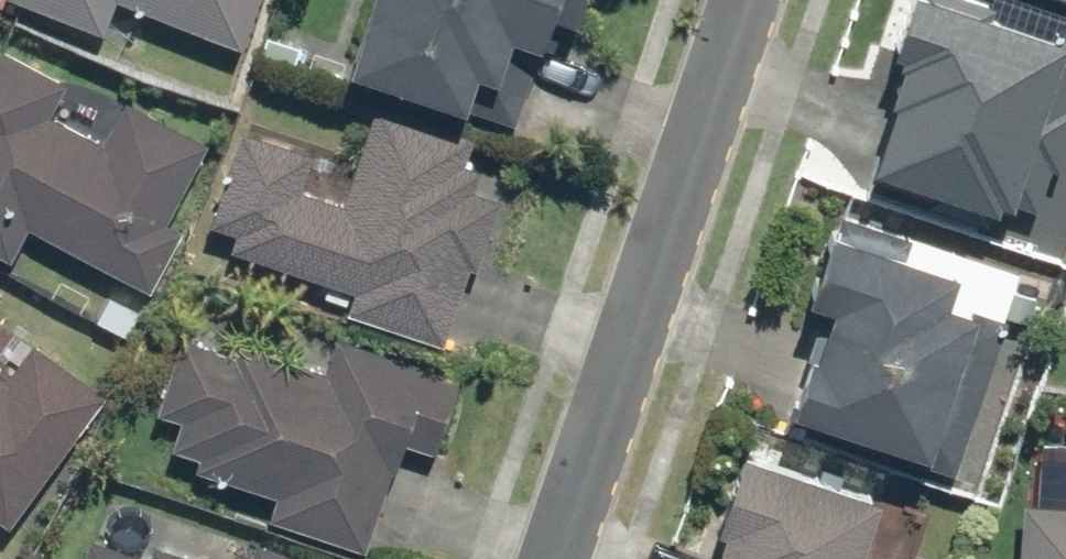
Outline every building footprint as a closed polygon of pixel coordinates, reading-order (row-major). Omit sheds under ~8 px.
[(100,29),(112,0),(28,0),(100,29)] [(236,44),(255,0),(128,0),(236,44)] [(344,63),(459,101),(471,67),(491,74),(506,31),(534,40),(547,4),(569,12),(572,0),(365,0),(344,63)] [(985,10),(988,1),(987,0),(899,0),(886,42),(897,57),(884,94),(888,95),(866,161),(870,162),(866,174),(911,189),(915,178),(927,182),(921,201),(988,223),(997,195),(1034,208),(1049,163),(1057,165),(1065,138),(1065,37),(985,10)] [(8,256),(26,223),(148,290),(182,229),(164,219),(207,142),(123,97),(100,140),(47,111),(64,81),(0,46),(0,252),(8,256)] [(233,228),(227,245),(351,287),(344,307),(442,340),(468,265),(474,267),(498,197),(473,188),(480,167),(461,160),(471,134),(375,101),(340,201),(296,186),(309,150),(240,127),(208,219),(233,228)] [(920,449),(971,307),(941,297),(952,267),(902,250),(907,235),(841,211),(835,228),(826,225),(803,290),(823,298),(782,411),(827,427),(830,417),(920,449)] [(198,454),(194,467),(273,492),(266,516),(365,547),(389,469),(392,469),(401,440),(431,450),(455,375),(333,336),(323,368),(234,340),(231,350),(179,334),(156,409),(179,417),(170,445),(198,454)] [(103,393),(30,339),(4,374),(0,371),(0,517),(8,523),(103,393)] [(1034,434),(1030,496),(1023,495),(1019,558),(1065,558),(1065,436),(1034,434)] [(853,551),(873,492),(738,446),(712,521),(720,523),(707,558),(877,558),(853,551)] [(149,542),(146,553),(87,534),(79,558),(203,558),(149,542)] [(253,542),(247,558),(307,558),(253,542)]
